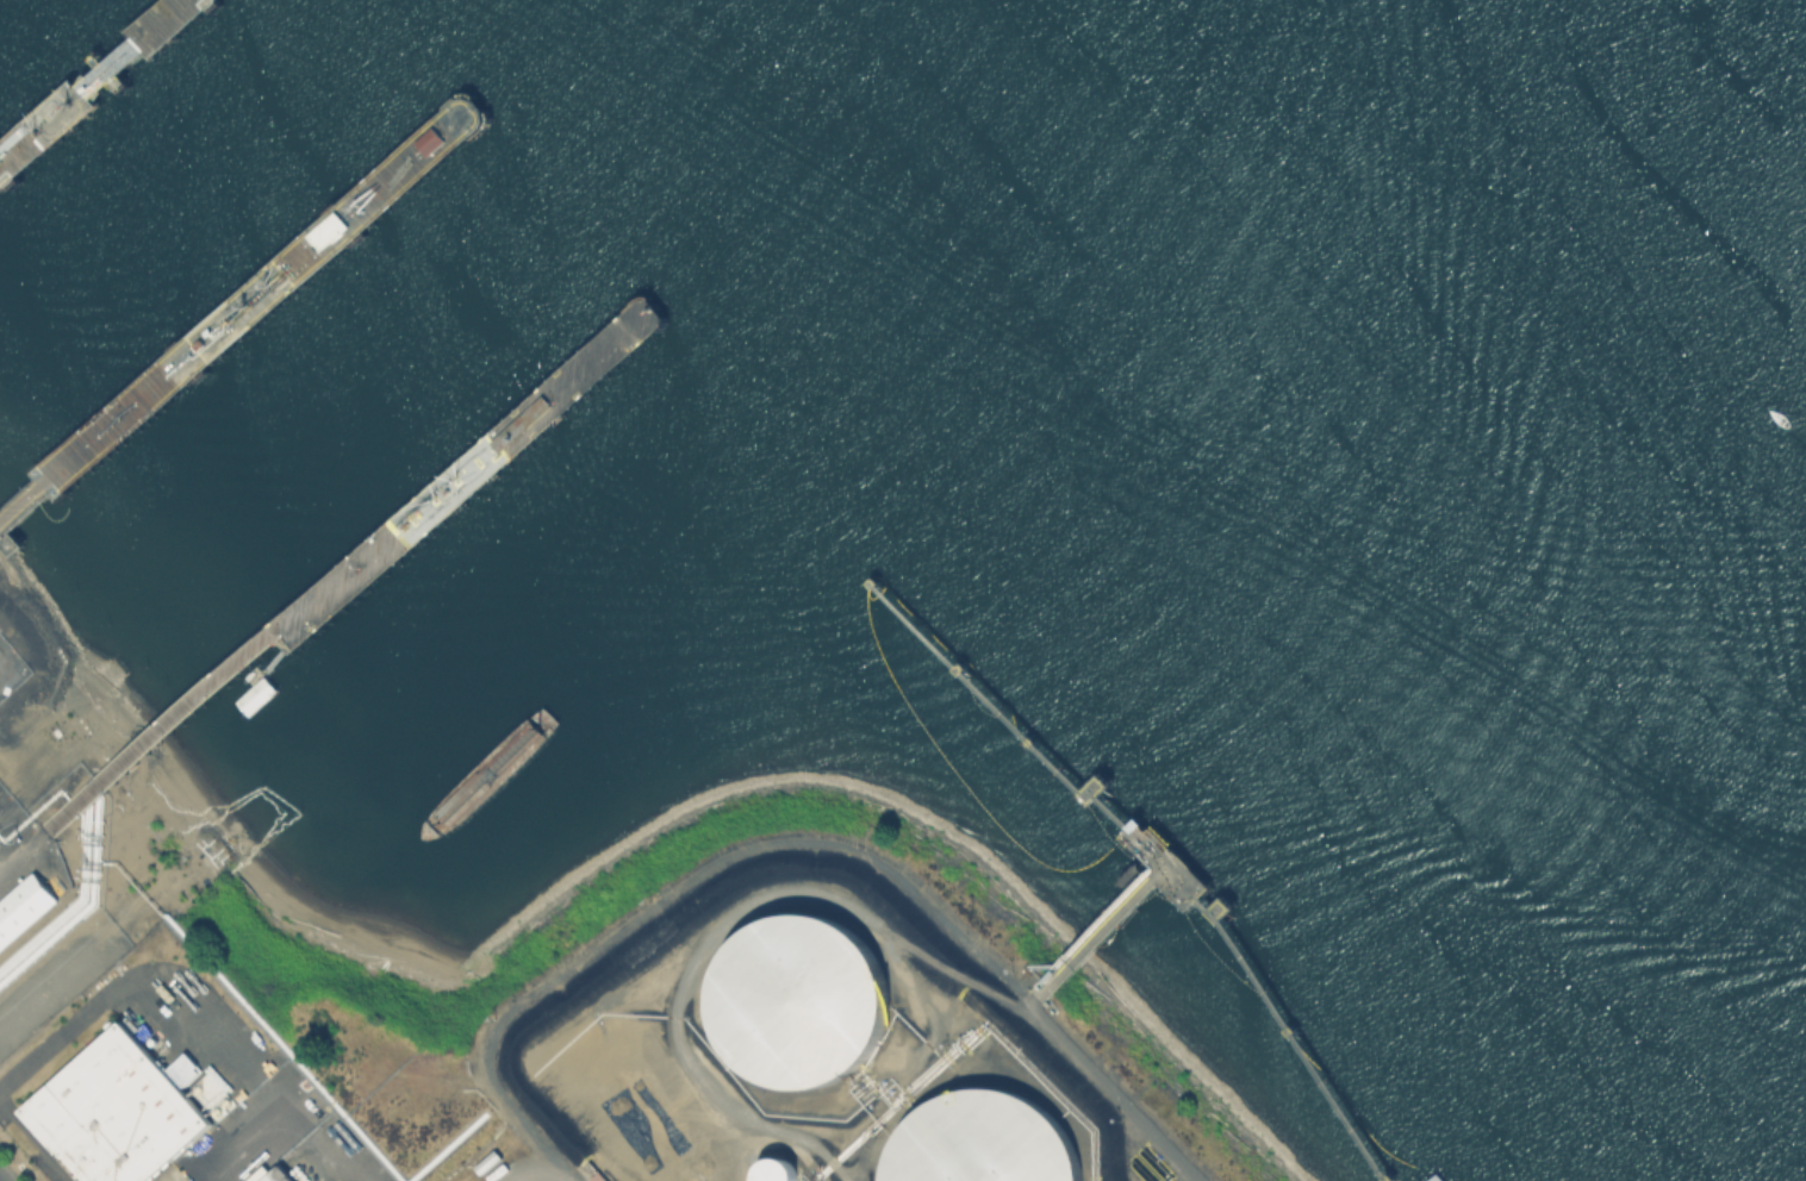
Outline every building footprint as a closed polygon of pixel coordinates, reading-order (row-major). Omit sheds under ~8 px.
[(452,139),(439,125),(422,142),(435,156),(452,139)] [(329,228),(341,238),(353,224),(341,214),(329,228)] [(2,692),(0,689),(0,648),(23,675),(2,692)] [(64,905),(0,960),(0,906),(38,874),(64,905)] [(799,1095),(786,1094),(776,1093),(767,1091),(761,1087),(752,1082),(742,1076),(734,1069),(730,1066),(725,1058),(722,1054),(718,1046),(717,1045),(716,1042),(715,1038),(714,1037),(710,1024),(709,1017),(709,1013),(709,1012),(708,1006),(709,1005),(709,999),(709,995),(710,993),(710,991),(711,981),(712,979),(715,973),(717,968),(717,966),(721,960),(723,956),(730,948),(733,944),(743,935),(751,930),(758,926),(768,921),(776,919),(786,917),(793,917),(804,917),(815,918),(822,919),(833,924),(846,930),(852,935),(858,939),(862,944),(867,950),(870,952),(878,966),(882,977),(884,986),(886,999),(886,1007),(885,1021),(884,1029),(883,1030),(882,1035),(879,1043),(873,1054),(868,1061),(865,1064),(854,1075),(851,1077),(840,1085),(832,1089),(821,1092),(810,1094),(799,1095)] [(38,954),(26,939),(9,952),(5,946),(0,950),(0,984),(38,954)] [(212,1124),(148,1180),(85,1180),(18,1107),(117,1018),(212,1124)] [(1078,1176),(1079,1180),(883,1180),(883,1174),(885,1163),(888,1154),(892,1143),(897,1135),(903,1125),(910,1118),(918,1111),(927,1104),(936,1099),(946,1094),(955,1091),(966,1089),(977,1088),(988,1088),(998,1089),(1008,1092),(1019,1095),(1028,1100),(1036,1105),(1045,1112),(1053,1119),(1059,1127),(1065,1136),(1070,1145),(1075,1156),(1077,1166),(1078,1176)] [(276,1164),(291,1180),(258,1180),(276,1164)] [(795,1180),(754,1180),(755,1176),(756,1174),(760,1169),(765,1167),(768,1166),(773,1164),(778,1164),(783,1166),(786,1168),(789,1169),(791,1173),(793,1175),(795,1180)]
